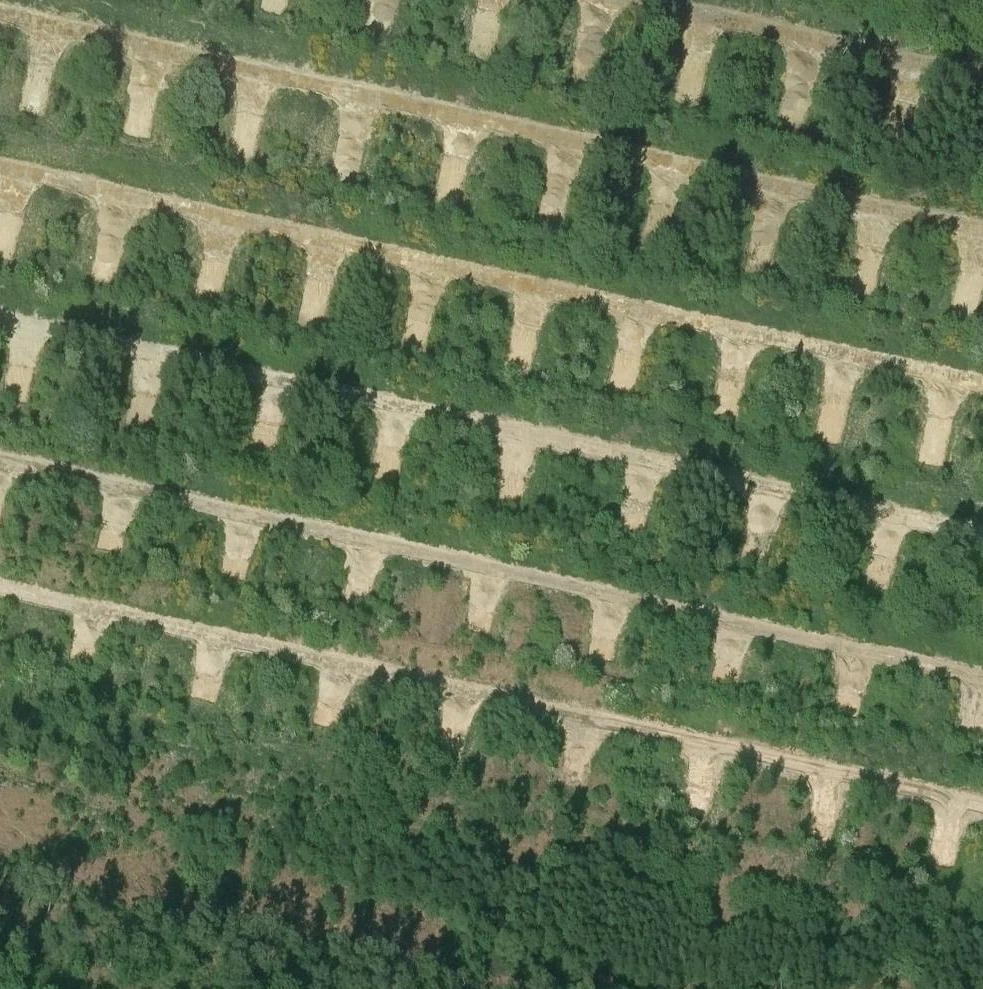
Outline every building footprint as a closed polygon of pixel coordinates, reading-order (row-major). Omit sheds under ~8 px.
[(259,4),(286,10),(289,0),(260,0),(259,4)] [(364,28),(392,34),(399,0),(370,0),(364,28)] [(480,2),(468,49),(493,56),(505,8),(480,2)] [(568,72),(595,80),(609,35),(582,27),(568,72)] [(777,119),(804,125),(816,76),(789,70),(777,119)] [(362,178),(367,128),(338,125),(333,175),(362,178)] [(135,384),(122,414),(150,426),(163,395),(135,384)] [(277,451),(281,415),(253,412),(249,448),(277,451)] [(96,545),(124,552),(130,526),(102,519),(96,545)]
